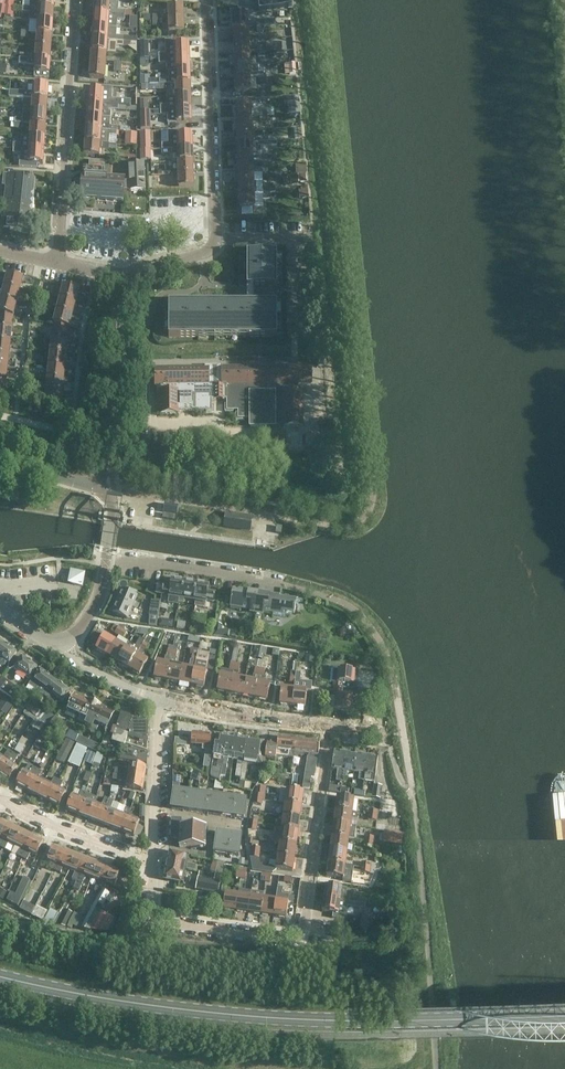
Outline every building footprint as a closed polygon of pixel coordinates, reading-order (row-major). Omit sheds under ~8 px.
[(54,0),(39,0),(39,8),(54,9),(54,0)] [(109,15),(110,2),(110,1),(95,0),(94,14),(109,15)] [(292,0),(259,0),(260,11),(292,7),(292,0)] [(183,19),(183,6),(168,6),(169,19),(183,19)] [(53,22),(54,9),(39,8),(30,7),(23,7),(22,12),(29,12),(29,20),(38,21),(53,22)] [(248,26),(248,13),(233,14),(233,27),(248,26)] [(108,27),(109,15),(94,14),(93,26),(108,27)] [(184,32),(183,19),(169,19),(169,32),(184,32)] [(52,35),(53,22),(38,21),(37,34),(52,35)] [(116,36),(117,28),(108,27),(93,26),(92,39),(107,40),(116,41),(123,41),(123,37),(116,36)] [(249,39),(248,26),(233,27),(234,40),(249,39)] [(51,47),(52,35),(37,34),(36,46),(51,47)] [(106,53),(107,40),(92,39),(91,52),(106,53)] [(265,52),(265,47),(249,47),(249,39),(234,40),(234,53),(249,52),(258,52),(265,52)] [(189,58),(189,45),(174,45),(174,53),(165,53),(166,54),(154,54),(154,59),(189,58)] [(50,60),(51,47),(36,46),(35,59),(50,60)] [(105,66),(106,53),(91,52),(91,65),(105,66)] [(249,65),(249,52),(234,53),(235,66),(249,65)] [(49,74),(50,60),(35,59),(26,59),(19,58),(19,63),(35,64),(34,73),(49,74)] [(190,71),(189,58),(154,59),(142,59),(142,64),(175,63),(175,71),(190,71)] [(104,79),(105,66),(91,65),(90,78),(104,79)] [(259,73),(258,65),(249,65),(235,66),(235,79),(250,78),(259,78),(266,77),(266,73),(259,73)] [(190,83),(190,71),(175,71),(175,79),(149,80),(149,85),(167,84),(175,84),(190,83)] [(250,91),(250,78),(235,79),(236,92),(250,91)] [(191,96),(190,83),(175,84),(176,97),(191,96)] [(47,99),(48,86),(33,85),(33,92),(12,91),(12,97),(17,97),(47,99)] [(112,100),(112,92),(89,90),(88,103),(103,104),(111,105),(119,106),(119,101),(112,100)] [(191,109),(191,96),(176,97),(176,110),(191,109)] [(46,112),(47,99),(17,97),(16,102),(23,103),(32,104),(32,111),(46,112)] [(102,117),(103,104),(88,103),(87,116),(102,117)] [(267,117),(267,112),(251,112),(251,104),(236,104),(237,118),(251,117),(260,117),(267,117)] [(191,122),(191,109),(176,110),(177,123),(191,122)] [(46,125),(46,112),(32,111),(31,124),(46,125)] [(110,126),(111,118),(102,117),(87,116),(86,129),(101,130),(117,131),(117,126),(110,126)] [(252,130),(251,117),(237,118),(237,130),(252,130)] [(45,138),(46,125),(31,124),(30,137),(45,138)] [(109,144),(109,135),(117,136),(117,131),(101,130),(86,129),(85,142),(100,143),(109,144)] [(302,138),(301,129),(294,129),(295,139),(302,138)] [(268,142),(268,138),(252,138),(252,130),(237,130),(237,143),(268,142)] [(192,148),(192,135),(177,136),(177,137),(178,149),(192,148)] [(44,151),(45,138),(30,137),(29,150),(44,151)] [(99,156),(100,143),(85,142),(84,155),(99,156)] [(253,156),(252,148),(268,147),(268,142),(237,143),(238,156),(253,156)] [(193,161),(192,148),(178,149),(178,162),(193,161)] [(43,164),(44,151),(29,150),(28,163),(43,164)] [(253,169),(253,156),(238,156),(238,169),(253,169)] [(104,168),(105,161),(89,160),(89,167),(104,168)] [(193,174),(193,161),(178,162),(178,170),(163,170),(162,170),(158,170),(158,176),(159,176),(178,175),(193,174)] [(145,190),(144,164),(128,165),(129,182),(125,182),(125,180),(104,179),(82,178),(81,199),(80,201),(81,201),(82,202),(84,202),(85,203),(87,203),(89,203),(91,203),(92,203),(94,202),(95,202),(95,201),(123,203),(123,197),(124,190),(130,190),(130,191),(145,190)] [(104,168),(89,167),(83,167),(82,178),(104,179),(104,168)] [(254,181),(253,173),(253,169),(238,169),(239,182),(254,181)] [(194,187),(193,174),(178,175),(159,176),(159,180),(175,180),(179,180),(179,188),(194,187)] [(30,231),(34,196),(36,178),(33,178),(33,177),(32,177),(32,178),(4,175),(3,186),(6,186),(1,228),(30,231)] [(254,194),(254,181),(239,182),(239,195),(254,194)] [(254,207),(254,194),(239,195),(240,208),(254,207)] [(277,287),(277,270),(277,254),(277,253),(258,253),(254,253),(247,253),(247,255),(247,271),(247,287),(247,307),(199,307),(199,303),(169,303),(169,306),(169,317),(169,320),(169,323),(169,334),(169,337),(199,337),(199,334),(214,334),(231,334),(247,334),(247,337),(277,337),(277,320),(277,287)] [(20,290),(22,282),(23,278),(7,274),(4,287),(20,291),(20,290)] [(76,301),(78,293),(79,289),(63,285),(60,298),(76,302),(76,301)] [(17,302),(19,294),(20,291),(4,287),(1,299),(17,303),(17,302)] [(73,314),(75,306),(76,302),(60,298),(57,310),(73,315),(73,314)] [(16,307),(17,303),(1,299),(0,302),(0,313),(13,316),(16,307)] [(69,328),(72,318),(73,315),(57,310),(53,323),(69,328)] [(13,316),(0,313),(0,329),(12,330),(12,329),(13,316)] [(68,341),(69,328),(53,323),(50,323),(50,325),(53,326),(52,340),(68,341)] [(12,334),(12,330),(0,329),(0,342),(10,343),(11,342),(12,334)] [(67,353),(67,345),(68,341),(52,340),(50,353),(66,355),(67,353)] [(10,347),(10,343),(0,342),(0,355),(9,356),(9,355),(10,347)] [(65,366),(66,358),(66,355),(50,353),(49,366),(65,367),(65,366)] [(9,359),(9,356),(0,355),(0,368),(7,369),(8,368),(9,359)] [(64,379),(65,371),(65,367),(49,366),(47,378),(64,380),(64,379)] [(229,392),(229,385),(222,385),(222,367),(222,366),(205,366),(205,368),(155,368),(155,386),(161,386),(161,395),(158,395),(158,408),(161,408),(161,414),(179,414),(179,411),(206,411),(206,413),(214,413),(214,405),(212,405),(212,400),(227,400),(227,392),(229,392)] [(303,426),(303,392),(298,392),(298,384),(312,384),(312,367),(222,367),(222,385),(229,385),(229,392),(227,392),(227,404),(225,404),(225,412),(233,412),(233,410),(238,410),(238,413),(236,413),(237,420),(244,420),(244,418),(250,418),(250,427),(266,426),(266,431),(261,431),(261,449),(286,449),(285,431),(285,426),(303,426)] [(62,392),(63,384),(64,380),(47,378),(46,391),(62,393),(62,392)] [(61,406),(62,396),(62,393),(46,391),(44,404),(61,406)] [(164,504),(163,513),(177,515),(179,506),(164,504)] [(250,530),(251,522),(252,518),(226,514),(224,526),(250,530)] [(71,571),(70,582),(75,584),(80,586),(81,586),(83,586),(85,572),(71,569),(71,571)] [(179,597),(180,588),(183,588),(184,581),(172,579),(171,586),(158,584),(156,593),(170,595),(170,596),(179,597)] [(196,600),(197,591),(195,590),(196,583),(184,581),(183,588),(180,588),(179,597),(178,602),(184,603),(184,598),(196,600)] [(214,602),(215,592),(207,591),(208,585),(196,583),(195,590),(197,591),(196,600),(206,601),(206,600),(214,602)] [(256,613),(259,596),(253,595),(253,592),(233,589),(230,609),(240,611),(240,608),(250,609),(250,612),(256,613)] [(127,618),(136,596),(122,590),(112,612),(127,618)] [(297,607),(298,599),(289,598),(286,597),(265,594),(264,597),(259,596),(256,613),(262,614),(263,611),(272,613),(272,615),(285,617),(286,612),(294,613),(295,606),(297,607)] [(150,625),(159,626),(161,600),(151,599),(150,625)] [(107,655),(115,641),(104,635),(96,649),(107,655)] [(118,662),(126,648),(115,641),(107,655),(118,662)] [(16,653),(1,642),(0,643),(0,657),(9,663),(16,653)] [(148,661),(141,657),(145,651),(148,645),(144,643),(141,649),(140,649),(137,654),(129,668),(140,675),(148,661)] [(262,658),(264,648),(255,646),(254,651),(257,651),(256,657),(262,658)] [(129,668),(137,654),(126,648),(118,662),(129,668)] [(30,678),(37,668),(21,656),(14,667),(27,676),(26,678),(28,680),(30,678)] [(213,671),(215,657),(209,656),(206,669),(213,671)] [(262,683),(263,677),(265,670),(267,670),(269,657),(263,656),(261,668),(260,668),(257,682),(254,698),(267,700),(270,685),(262,683)] [(166,680),(170,664),(157,662),(154,678),(166,680)] [(179,683),(182,667),(170,664),(166,680),(179,683)] [(191,685),(194,669),(182,667),(179,683),(191,685)] [(254,698),(257,682),(260,668),(255,667),(253,681),(245,679),(242,695),(254,698)] [(47,690),(55,680),(39,669),(32,680),(40,685),(36,690),(43,696),(47,690)] [(204,688),(207,672),(194,669),(191,685),(204,688)] [(351,711),(352,698),(353,693),(342,692),(343,689),(353,690),(355,672),(338,670),(337,683),(334,683),(333,696),(336,697),(335,710),(351,711)] [(230,693),(233,677),(220,674),(217,690),(230,693)] [(3,677),(0,681),(0,691),(13,700),(20,690),(22,691),(26,685),(24,684),(20,689),(3,677)] [(242,695),(245,679),(233,677),(230,693),(242,695)] [(70,692),(55,680),(47,690),(43,696),(48,699),(52,694),(63,702),(70,692)] [(292,706),(294,689),(281,688),(279,704),(292,706)] [(305,707),(307,691),(294,689),(292,706),(305,707)] [(15,705),(14,704),(15,703),(3,694),(0,699),(0,702),(1,702),(0,704),(0,706),(2,707),(0,711),(0,712),(6,716),(11,708),(13,709),(16,705),(15,705)] [(75,720),(85,699),(75,695),(67,710),(75,714),(73,719),(75,720)] [(34,706),(24,698),(18,706),(24,710),(24,709),(29,713),(34,706)] [(87,719),(94,703),(85,699),(75,720),(77,721),(78,720),(85,724),(87,719)] [(95,729),(104,708),(94,703),(87,719),(95,723),(93,728),(95,729)] [(55,717),(49,713),(47,716),(36,707),(31,714),(36,717),(46,725),(48,726),(55,717)] [(107,728),(114,713),(104,708),(95,729),(97,730),(99,725),(107,728)] [(113,738),(121,715),(114,713),(107,728),(104,735),(113,738)] [(31,724),(35,718),(31,715),(27,721),(31,724)] [(124,747),(133,719),(130,719),(130,718),(121,715),(113,738),(112,743),(124,747)] [(46,752),(56,733),(45,725),(46,725),(36,717),(35,718),(31,724),(30,726),(42,732),(34,746),(46,752)] [(67,731),(58,724),(60,721),(55,717),(48,726),(67,738),(76,742),(79,736),(67,731)] [(147,764),(148,740),(148,725),(148,724),(133,719),(124,747),(120,760),(147,764)] [(210,768),(211,751),(210,751),(211,734),(193,733),(192,745),(203,746),(202,751),(206,751),(204,767),(210,768)] [(220,780),(221,776),(227,736),(216,735),(213,757),(218,757),(217,769),(211,768),(210,775),(211,777),(220,780)] [(86,747),(89,741),(79,736),(76,742),(77,743),(86,747)] [(233,760),(236,738),(227,736),(221,776),(226,777),(228,759),(233,760)] [(294,752),(296,739),(278,737),(277,744),(267,742),(265,758),(276,759),(277,750),(286,751),(285,758),(293,759),(294,755),(294,752)] [(186,746),(187,740),(175,738),(174,745),(175,745),(186,746)] [(240,777),(246,739),(236,738),(233,760),(238,760),(235,777),(240,777)] [(244,782),(248,762),(262,764),(265,742),(246,739),(240,777),(240,782),(241,782),(240,789),(242,789),(242,785),(242,782),(244,782)] [(314,778),(317,761),(318,755),(320,742),(296,739),(294,752),(294,755),(303,756),(304,753),(312,754),(312,757),(307,756),(303,788),(309,789),(311,777),(314,778)] [(96,751),(99,745),(89,741),(86,747),(88,748),(96,751)] [(84,758),(87,749),(88,748),(86,747),(77,743),(68,763),(80,768),(84,758)] [(93,761),(96,753),(87,749),(84,758),(93,761)] [(341,782),(342,778),(345,753),(334,752),(332,769),(338,770),(336,781),(341,782)] [(11,764),(17,756),(13,753),(9,759),(7,761),(0,772),(0,775),(9,781),(17,768),(11,764)] [(354,772),(356,755),(345,753),(342,778),(347,779),(348,772),(354,772)] [(100,763),(103,756),(97,754),(94,762),(100,763)] [(363,781),(367,756),(356,755),(354,772),(359,773),(358,780),(363,781)] [(376,775),(378,758),(367,756),(363,781),(375,782),(376,775)] [(144,778),(146,767),(146,766),(129,764),(129,770),(120,769),(121,767),(115,766),(116,760),(105,759),(103,772),(113,774),(144,778)] [(27,791),(37,770),(33,768),(30,773),(31,773),(30,774),(23,771),(16,785),(27,791)] [(37,796),(44,782),(38,778),(38,777),(39,777),(41,772),(37,770),(27,791),(37,796)] [(263,784),(274,775),(271,772),(260,781),(263,784)] [(142,790),(144,781),(144,778),(113,774),(112,781),(117,781),(117,780),(127,781),(126,788),(142,790)] [(48,801),(58,780),(54,778),(51,783),(52,784),(51,785),(44,782),(37,796),(48,801)] [(59,807),(66,793),(59,789),(60,787),(60,788),(63,783),(58,780),(48,801),(59,807)] [(340,793),(341,788),(341,787),(338,787),(338,786),(330,785),(329,792),(340,793)] [(380,799),(382,786),(375,785),(374,792),(362,791),(361,796),(373,798),(380,799)] [(265,796),(266,788),(259,787),(258,794),(254,794),(254,799),(262,800),(263,796),(265,796)] [(195,812),(198,793),(174,790),(171,809),(195,812)] [(301,806),(303,792),(287,790),(286,798),(281,797),(280,802),(285,803),(301,806)] [(78,814),(84,797),(86,793),(82,791),(79,798),(72,795),(66,810),(78,814)] [(89,819),(95,804),(88,801),(90,795),(86,793),(84,797),(78,814),(89,819)] [(220,816),(222,796),(198,793),(195,812),(220,816)] [(244,819),(247,800),(222,796),(220,816),(244,819)] [(100,823),(107,806),(109,799),(105,797),(101,807),(95,804),(89,819),(100,823)] [(352,812),(354,799),(337,797),(336,810),(352,812)] [(300,819),(301,806),(285,803),(283,816),(300,819)] [(111,827),(117,813),(110,810),(111,809),(108,808),(109,807),(107,806),(100,823),(111,827)] [(357,819),(358,813),(352,812),(336,810),(334,823),(350,826),(351,819),(357,819)] [(122,832),(129,814),(127,813),(126,815),(124,814),(124,815),(117,813),(111,827),(122,832)] [(134,836),(139,821),(132,819),(133,817),(131,816),(131,815),(129,814),(122,832),(134,836)] [(298,832),(300,819),(283,816),(282,829),(298,832)] [(205,848),(206,832),(206,829),(207,829),(207,827),(188,827),(181,827),(181,820),(172,819),(171,839),(179,839),(179,847),(205,848)] [(11,826),(0,820),(0,847),(11,826)] [(348,839),(350,826),(334,823),(332,837),(348,839)] [(15,845),(22,831),(11,826),(0,847),(5,850),(6,848),(12,851),(15,845)] [(296,845),(298,832),(282,829),(280,843),(296,845)] [(384,842),(402,843),(403,831),(385,830),(384,842)] [(22,858),(32,836),(22,831),(15,845),(21,848),(17,856),(22,858)] [(239,856),(241,837),(241,836),(217,833),(214,852),(239,856)] [(36,856),(43,842),(32,836),(22,858),(26,860),(30,853),(36,856)] [(347,852),(348,839),(332,837),(330,850),(347,852)] [(294,858),(296,845),(280,843),(279,850),(272,849),(272,855),(278,856),(294,858)] [(57,868),(64,850),(52,846),(47,861),(54,863),(53,865),(56,865),(55,867),(57,868)] [(69,869),(75,855),(64,850),(57,868),(60,869),(60,867),(62,868),(62,867),(69,869)] [(345,865),(347,852),(330,850),(329,863),(345,865)] [(187,864),(189,855),(169,851),(169,853),(168,854),(167,857),(168,859),(167,865),(186,869),(196,871),(197,866),(187,864)] [(80,876),(86,859),(75,855),(69,869),(75,872),(72,880),(76,882),(80,876)] [(293,871),(294,858),(278,856),(272,855),(271,855),(270,860),(277,861),(277,867),(276,869),(293,871)] [(92,878),(97,863),(86,859),(80,876),(76,882),(74,886),(80,888),(85,875),(92,878)] [(221,876),(223,866),(224,863),(218,862),(215,875),(221,876)] [(102,885),(108,867),(97,863),(92,878),(98,881),(98,882),(100,883),(100,884),(102,885)] [(343,878),(345,865),(329,863),(327,876),(343,878)] [(276,869),(277,867),(251,864),(252,866),(253,868),(255,870),(257,871),(272,873),(276,869)] [(183,883),(186,869),(167,865),(165,872),(164,873),(163,876),(164,878),(164,880),(183,883)] [(114,887),(120,872),(108,867),(102,885),(104,886),(105,884),(107,885),(107,884),(109,885),(114,887)] [(218,893),(221,876),(215,875),(199,872),(196,889),(218,893)] [(270,882),(271,875),(262,874),(261,881),(270,882)] [(281,901),(282,894),(280,893),(282,877),(279,876),(277,893),(276,893),(276,900),(273,916),(286,918),(288,902),(281,901)] [(78,919),(73,916),(74,913),(65,909),(56,926),(89,931),(109,893),(106,892),(109,885),(107,884),(107,885),(105,884),(104,886),(102,885),(100,884),(100,883),(98,882),(94,890),(78,919)] [(340,901),(342,888),(326,886),(324,899),(340,901)] [(236,911),(238,895),(225,893),(223,909),(236,911)] [(249,913),(251,897),(238,895),(236,911),(249,913)] [(261,914),(263,898),(251,897),(249,913),(261,914)] [(273,916),(276,900),(263,898),(261,914),(273,916)] [(338,914),(340,901),(324,899),(322,911),(338,914)] [(32,915),(35,908),(23,902),(19,910),(32,915)] [(42,921),(47,912),(37,907),(32,916),(42,921)] [(54,924),(60,913),(50,909),(44,919),(54,924)] [(371,935),(373,922),(362,921),(361,934),(371,935)]
